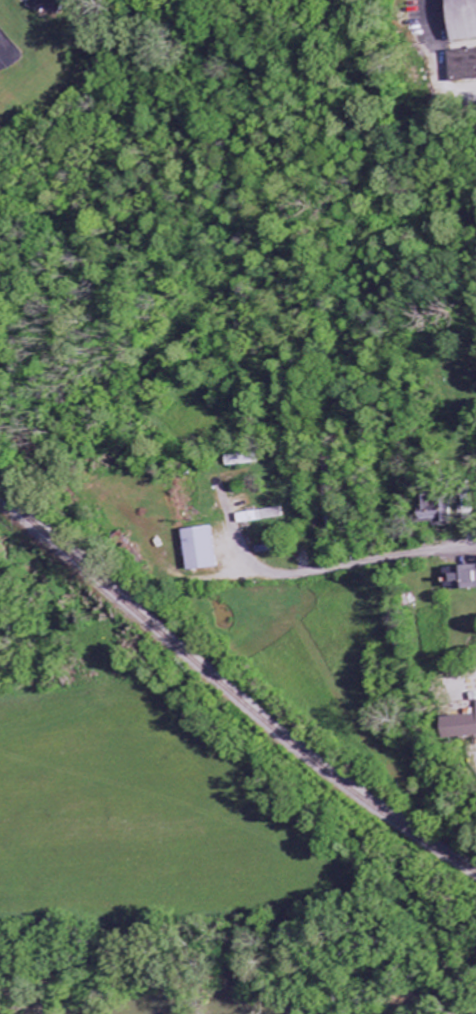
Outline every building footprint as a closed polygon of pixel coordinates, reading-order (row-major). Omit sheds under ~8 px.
[(450,42),(475,40),(475,0),(447,0),(450,42)] [(460,83),(475,82),(475,50),(458,51),(460,83)] [(226,455),(227,467),(259,465),(259,454),(226,455)] [(455,526),(454,503),(428,504),(429,527),(455,526)] [(239,516),(240,525),(285,518),(283,509),(239,516)] [(193,573),(225,569),(221,528),(189,532),(193,573)] [(475,590),(475,568),(453,569),(454,591),(475,590)] [(453,720),(456,741),(475,738),(475,717),(453,720)]
